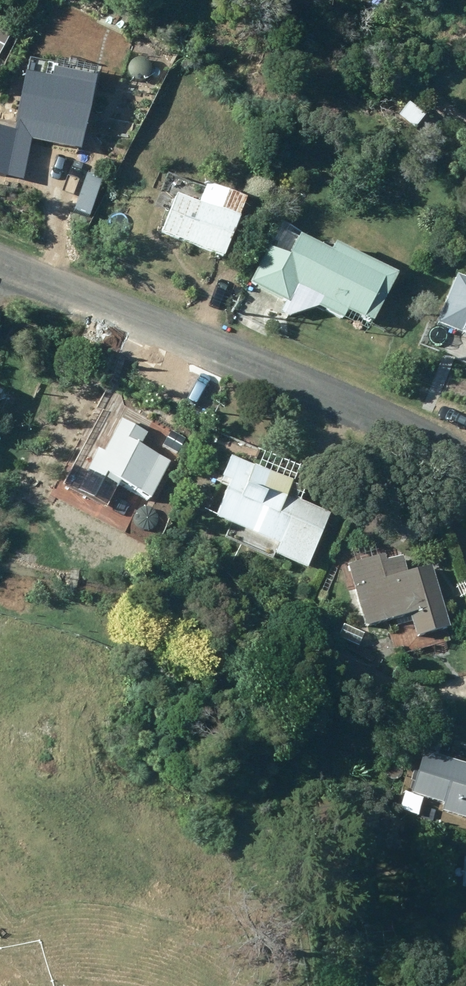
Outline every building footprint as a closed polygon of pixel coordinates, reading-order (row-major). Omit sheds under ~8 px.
[(465,53),(465,29),(454,44),(465,53)] [(83,135),(95,75),(53,66),(51,75),(26,70),(15,123),(58,132),(57,138),(67,140),(69,133),(83,135)] [(163,232),(224,255),(246,195),(227,189),(220,208),(177,191),(163,232)] [(269,245),(251,282),(286,300),(280,312),(285,314),(316,304),(342,317),(347,308),(373,321),(397,272),(336,241),(331,250),(299,234),(288,254),(269,245)] [(236,241),(232,254),(241,257),(246,244),(236,241)] [(465,334),(465,278),(456,274),(436,322),(465,334)] [(120,481),(150,498),(171,460),(141,443),(147,432),(123,418),(105,450),(100,447),(87,471),(117,487),(120,481)] [(215,517),(277,543),(273,553),(306,567),(329,514),(296,500),(302,486),(231,456),(222,476),(231,480),(215,517)] [(450,626),(432,564),(407,571),(400,547),(346,562),(365,626),(409,613),(416,636),(450,626)] [(424,751),(413,793),(445,801),(443,809),(465,816),(465,762),(424,751)]
